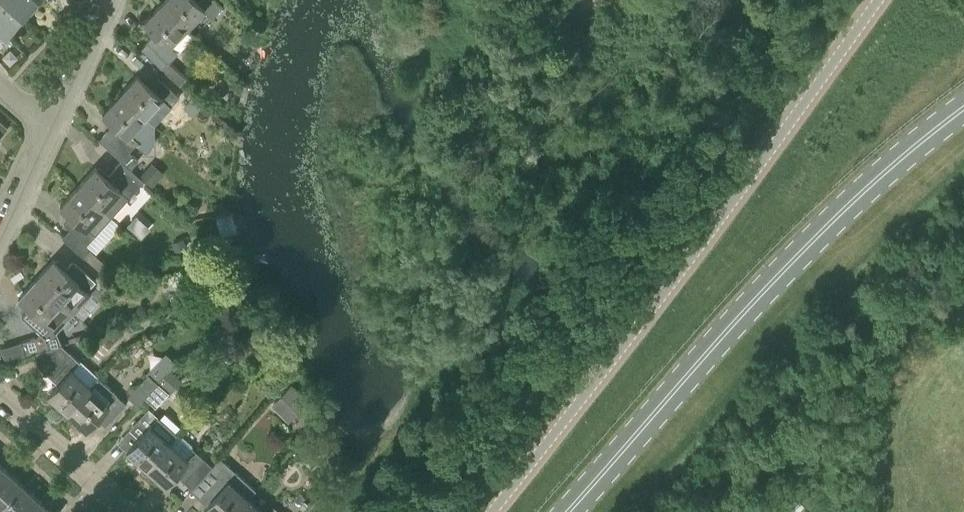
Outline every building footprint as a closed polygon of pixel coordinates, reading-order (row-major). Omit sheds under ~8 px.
[(4,0),(0,0),(0,30),(5,35),(23,17),(4,0)] [(23,17),(38,0),(4,0),(23,17)] [(162,3),(187,28),(205,10),(212,17),(221,8),(213,0),(164,0),(162,3)] [(187,28),(162,3),(144,21),(156,32),(147,41),(169,62),(171,60),(178,52),(170,45),(187,28)] [(188,77),(171,60),(169,62),(162,68),(179,85),(188,77)] [(137,74),(120,93),(146,117),(163,99),(171,106),(179,96),(157,76),(149,85),(137,74)] [(155,125),(146,117),(120,93),(102,112),(114,123),(106,131),(128,152),(137,142),(145,150),(155,140),(155,125)] [(192,99),(184,107),(193,116),(201,107),(192,99)] [(7,127),(8,126),(0,118),(0,135),(7,127)] [(95,166),(77,185),(112,216),(128,198),(141,184),(119,163),(107,177),(95,166)] [(152,164),(141,176),(151,185),(162,173),(152,164)] [(112,216),(77,185),(60,204),(72,215),(64,224),(70,229),(62,237),(100,272),(107,264),(90,249),(91,248),(87,244),(112,216)] [(183,238),(172,243),(175,252),(186,247),(183,238)] [(36,278),(74,313),(91,294),(86,291),(95,281),(73,261),(65,270),(53,259),(36,278)] [(74,313),(36,278),(18,296),(30,307),(22,316),(39,332),(44,336),(52,327),(57,331),(74,313)] [(39,332),(35,338),(37,344),(45,341),(44,336),(39,332)] [(37,344),(35,338),(21,341),(26,355),(33,352),(48,348),(45,341),(37,344)] [(60,344),(48,348),(33,352),(38,365),(48,375),(49,374),(69,352),(60,344)] [(49,374),(58,383),(47,394),(66,411),(91,385),(72,368),(79,361),(69,352),(49,374)] [(141,400),(157,382),(158,382),(148,372),(127,395),(137,404),(141,400)] [(157,382),(141,400),(151,410),(168,392),(157,382)] [(288,421),(308,399),(291,383),(271,404),(288,421)] [(91,385),(66,411),(85,429),(96,417),(104,425),(125,403),(116,394),(109,402),(91,385)] [(128,431),(136,438),(126,450),(145,467),(176,434),(148,408),(128,431)] [(176,434),(145,467),(164,485),(175,473),(184,481),(204,459),(194,450),(195,450),(193,448),(192,445),(182,436),(179,436),(176,434)] [(216,494),(205,505),(212,511),(234,511),(248,497),(255,489),(227,464),(207,486),(216,494)] [(2,467),(0,469),(0,505),(20,483),(2,467)] [(20,483),(0,505),(0,509),(3,511),(26,511),(38,499),(20,483)] [(234,511),(265,511),(248,497),(234,511)] [(38,499),(26,511),(52,511),(38,499)]
